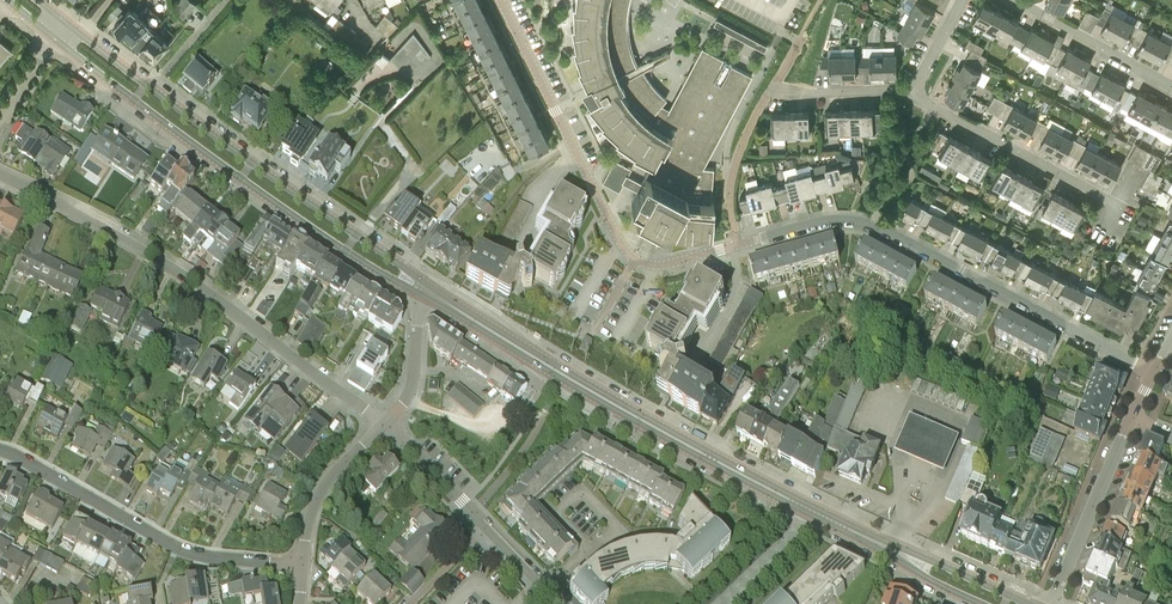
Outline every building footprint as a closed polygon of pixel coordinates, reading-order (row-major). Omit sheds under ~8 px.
[(196,4),(192,0),(179,0),(171,10),(183,19),(196,4)] [(315,2),(314,3),(328,13),(332,8),(338,0),(316,0),(315,2)] [(477,0),(463,0),(456,4),(460,12),(479,3),(477,0)] [(633,151),(632,152),(651,163),(703,166),(714,146),(752,75),(731,63),(701,46),(669,108),(661,103),(665,98),(666,98),(664,96),(661,93),(658,90),(655,87),(652,83),(649,80),(647,77),(645,73),(642,69),(643,69),(644,70),(645,70),(646,71),(647,71),(648,71),(649,71),(650,71),(652,70),(653,70),(654,69),(654,68),(655,67),(655,66),(656,65),(656,64),(656,63),(670,54),(668,50),(653,57),(652,56),(651,56),(650,56),(649,56),(647,56),(646,56),(645,56),(644,57),(643,58),(642,59),(641,60),(641,61),(641,63),(641,64),(641,65),(639,66),(635,58),(633,53),(633,52),(631,44),(630,39),(629,30),(628,23),(629,16),(629,8),(631,1),(631,0),(574,0),(574,1),(572,1),(573,23),(570,23),(574,44),(572,45),(578,64),(576,65),(585,85),(580,87),(589,101),(587,102),(601,119),(599,121),(616,136),(614,138),(633,151)] [(936,10),(921,3),(923,0),(916,0),(917,0),(910,12),(929,22),(936,10)] [(1069,0),(1047,0),(1046,2),(1064,12),(1070,1),(1069,0)] [(1107,36),(1112,38),(1126,11),(1108,1),(1105,8),(1104,7),(1097,22),(1103,26),(1101,29),(1108,33),(1107,36)] [(974,20),(986,27),(996,9),(998,5),(993,2),(991,6),(984,2),(974,20)] [(479,3),(460,12),(464,21),(483,12),(479,3)] [(122,32),(139,46),(160,22),(162,20),(146,6),(138,15),(129,8),(124,14),(122,12),(117,17),(120,19),(114,25),(115,26),(114,29),(116,32),(119,33),(122,32)] [(391,19),(394,16),(390,9),(385,14),(391,19)] [(996,9),(986,27),(997,33),(1009,11),(1004,9),(1002,12),(996,9)] [(1093,13),(1087,9),(1079,25),(1085,28),(1093,13)] [(1014,14),(1009,11),(997,33),(1015,42),(1023,27),(1017,24),(1019,21),(1012,17),(1014,14)] [(1142,27),(1145,22),(1126,11),(1112,39),(1117,41),(1118,38),(1125,42),(1127,39),(1134,42),(1142,27)] [(487,21),(483,12),(464,21),(469,30),(487,21)] [(910,12),(900,30),(916,39),(920,33),(923,34),(929,22),(910,12)] [(1099,16),(1093,13),(1085,28),(1092,32),(1099,16)] [(392,19),(385,14),(375,26),(381,31),(392,19)] [(328,30),(335,35),(344,23),(338,18),(328,30)] [(381,31),(386,35),(387,36),(398,25),(397,24),(392,19),(381,31)] [(762,58),(769,44),(719,20),(716,26),(758,46),(754,54),(762,58)] [(487,21),(469,30),(473,39),(492,29),(487,21)] [(160,22),(139,46),(140,47),(139,51),(142,53),(146,52),(154,59),(158,54),(160,56),(166,49),(164,47),(174,34),(160,22)] [(344,23),(335,35),(341,40),(350,27),(344,23)] [(443,29),(441,24),(433,28),(435,33),(443,29)] [(341,40),(347,44),(356,32),(350,27),(341,40)] [(1015,42),(1033,52),(1045,31),(1040,28),(1039,32),(1032,28),(1030,31),(1023,27),(1015,42)] [(1143,56),(1148,58),(1159,37),(1142,27),(1134,42),(1140,46),(1138,49),(1145,52),(1143,56)] [(496,38),(492,29),(473,39),(477,47),(496,38)] [(912,45),(916,39),(900,30),(896,37),(912,45)] [(1050,34),(1045,31),(1033,52),(1028,62),(1039,68),(1038,69),(1046,73),(1047,71),(1060,47),(1054,44),(1055,41),(1048,37),(1050,34)] [(1170,62),(1171,58),(1171,44),(1159,37),(1148,58),(1153,61),(1155,58),(1162,61),(1163,58),(1170,62)] [(500,47),(496,38),(477,47),(482,56),(500,47)] [(969,38),(966,45),(972,48),(981,53),(985,47),(969,38)] [(12,50),(1,41),(0,42),(0,64),(12,50)] [(505,55),(500,47),(482,56),(486,65),(505,55)] [(1070,72),(1069,72),(1081,50),(1077,48),(1075,51),(1068,48),(1066,51),(1060,47),(1047,71),(1065,81),(1066,81),(1070,72)] [(972,48),(969,54),(984,63),(987,56),(981,53),(972,48)] [(824,55),(823,55),(819,73),(830,72),(830,76),(843,76),(842,55),(836,55),(836,50),(825,50),(824,55)] [(1081,50),(1069,72),(1070,72),(1066,81),(1084,91),(1086,87),(1094,71),(1088,68),(1092,60),(1085,57),(1087,53),(1081,50)] [(862,54),(862,72),(871,71),(871,75),(883,74),(883,53),(862,54)] [(883,53),(883,74),(898,74),(897,53),(883,53)] [(842,55),(843,76),(857,75),(857,72),(862,72),(862,54),(842,55)] [(958,67),(955,72),(976,82),(982,71),(980,70),(984,63),(969,54),(961,68),(958,67)] [(509,64),(505,55),(486,65),(490,73),(509,64)] [(348,56),(343,62),(346,65),(351,59),(348,56)] [(243,57),(232,70),(239,75),(249,62),(243,57)] [(217,79),(198,63),(183,81),(186,84),(183,88),(191,94),(196,89),(203,95),(217,79)] [(490,73),(494,82),(513,73),(509,64),(490,73)] [(1092,90),(1104,96),(1116,74),(1111,72),(1109,75),(1102,72),(1100,75),(1094,71),(1086,87),(1092,90)] [(976,82),(955,72),(953,77),(955,78),(953,84),(970,93),(976,82)] [(517,81),(513,73),(494,82),(499,91),(517,81)] [(1038,73),(1032,84),(1038,87),(1044,76),(1038,73)] [(1120,112),(1123,106),(1122,106),(1130,91),(1124,87),(1126,84),(1119,81),(1121,77),(1116,74),(1104,96),(1116,103),(1113,108),(1120,112)] [(517,81),(499,91),(503,100),(522,90),(517,81)] [(953,84),(950,83),(947,88),(949,90),(946,97),(963,106),(970,93),(953,84)] [(1007,99),(1012,92),(1007,88),(1002,95),(1007,99)] [(526,99),(522,90),(503,100),(507,108),(526,99)] [(1122,106),(1123,106),(1140,116),(1153,94),(1147,91),(1145,95),(1139,91),(1137,94),(1130,91),(1122,106)] [(1153,94),(1140,116),(1151,122),(1161,104),(1155,100),(1157,97),(1153,94)] [(1001,99),(995,96),(988,109),(994,112),(1001,99)] [(80,133),(93,114),(84,108),(82,110),(79,108),(77,111),(70,106),(72,104),(62,97),(58,102),(55,105),(56,106),(51,112),(80,133)] [(272,111),(271,110),(254,98),(252,102),(245,97),(232,115),(234,117),(232,120),(240,126),(242,123),(258,135),(262,129),(263,129),(274,115),(271,113),(272,111)] [(526,99),(507,108),(511,117),(530,108),(526,99)] [(1007,103),(1001,99),(994,112),(1000,116),(1007,103)] [(1047,112),(1051,104),(1045,100),(1040,109),(1047,112)] [(1007,103),(1000,116),(1007,119),(1005,123),(1012,127),(1010,129),(1015,132),(1025,113),(1007,103)] [(1163,129),(1171,113),(1171,105),(1170,104),(1168,107),(1161,104),(1151,122),(1163,129)] [(535,116),(530,108),(511,117),(516,126),(535,116)] [(863,110),(864,132),(877,131),(877,130),(885,130),(885,109),(863,110)] [(864,132),(863,110),(851,111),(852,132),(864,132)] [(827,133),(840,133),(839,111),(826,111),(827,133)] [(851,111),(839,111),(840,133),(852,132),(851,111)] [(797,113),(797,134),(811,133),(809,112),(797,113)] [(785,134),(785,113),(772,113),(773,135),(785,134)] [(785,113),(785,134),(797,134),(797,113),(785,113)] [(1025,113),(1015,132),(1020,135),(1022,132),(1028,136),(1030,132),(1037,136),(1044,122),(1026,113),(1025,113)] [(1163,129),(1171,133),(1171,113),(1163,129)] [(516,126),(520,134),(539,125),(535,116),(516,126)] [(1062,132),(1044,122),(1037,136),(1043,139),(1041,143),(1048,146),(1046,149),(1052,152),(1062,132)] [(290,163),(298,167),(316,140),(307,134),(310,129),(302,123),(282,151),(293,159),(290,163)] [(543,134),(539,125),(520,134),(524,143),(543,134)] [(1107,136),(1113,139),(1115,135),(1116,132),(1111,129),(1107,136)] [(930,150),(950,161),(961,142),(949,136),(949,137),(940,131),(930,150)] [(134,179),(144,164),(138,160),(141,156),(115,138),(114,138),(107,133),(106,132),(92,151),(134,179)] [(1081,142),(1062,132),(1052,152),(1057,154),(1058,151),(1065,155),(1067,152),(1074,156),(1081,142)] [(67,155),(62,152),(65,147),(53,139),(50,144),(49,143),(50,142),(37,133),(22,155),(35,164),(36,163),(47,170),(45,172),(52,177),(67,155)] [(543,134),(524,143),(528,151),(548,142),(547,141),(543,134)] [(971,148),(961,142),(950,161),(961,167),(971,148)] [(1098,151),(1081,142),(1074,156),(1084,161),(1082,165),(1084,165),(1083,168),(1088,171),(1098,151)] [(311,174),(325,185),(335,171),(340,174),(350,159),(327,143),(309,169),(309,170),(309,171),(309,172),(309,173),(310,174),(311,174)] [(1137,144),(1128,159),(1135,162),(1144,147),(1137,144)] [(860,154),(860,145),(852,145),(852,154),(860,154)] [(1142,166),(1150,151),(1144,147),(1135,162),(1142,166)] [(961,167),(971,173),(982,154),(971,148),(961,167)] [(1109,157),(1098,151),(1088,171),(1093,174),(1094,171),(1100,174),(1109,157)] [(1148,169),(1149,169),(1152,163),(1157,155),(1150,151),(1142,166),(1148,169)] [(841,152),(837,152),(839,162),(845,160),(846,161),(849,160),(852,157),(841,152)] [(993,160),(982,154),(971,173),(982,179),(993,160)] [(1110,157),(1100,174),(1099,177),(1105,180),(1106,177),(1113,181),(1122,164),(1110,157)] [(631,168),(614,159),(610,166),(602,182),(619,191),(623,183),(627,175),(631,168)] [(1169,170),(1171,165),(1165,161),(1162,166),(1169,170)] [(167,187),(179,171),(167,162),(165,165),(150,183),(162,193),(167,187)] [(712,167),(703,166),(651,163),(645,174),(645,175),(641,182),(637,190),(636,191),(631,201),(640,206),(635,214),(655,224),(654,235),(710,239),(713,207),(713,202),(710,201),(713,167),(712,167)] [(799,175),(804,195),(824,190),(818,166),(811,168),(810,164),(797,168),(799,175)] [(840,169),(839,164),(826,167),(825,164),(818,166),(824,190),(845,184),(844,182),(856,179),(852,166),(840,169)] [(920,167),(918,171),(918,172),(938,182),(941,175),(921,164),(920,167)] [(991,183),(1002,189),(1012,170),(1001,164),(991,183)] [(184,192),(185,193),(194,181),(189,176),(189,175),(181,169),(179,171),(167,187),(172,192),(158,210),(158,211),(165,216),(170,211),(170,210),(184,192)] [(1012,170),(1002,189),(1012,195),(1023,176),(1012,170)] [(1150,171),(1148,174),(1161,181),(1163,177),(1150,170),(1150,171)] [(1148,174),(1145,180),(1160,189),(1164,182),(1148,174)] [(641,182),(627,175),(623,183),(637,190),(641,182)] [(780,185),(784,201),(804,195),(799,175),(786,178),(787,183),(780,185)] [(1024,201),(1034,182),(1023,176),(1012,195),(1024,201)] [(1145,180),(1141,187),(1156,195),(1160,189),(1145,180)] [(151,185),(145,181),(140,188),(146,192),(151,185)] [(949,186),(940,181),(938,184),(948,189),(949,186)] [(759,186),(765,206),(784,201),(780,185),(773,187),(772,182),(759,186)] [(1045,188),(1034,182),(1024,201),(1034,207),(1045,188)] [(740,197),(744,212),(765,206),(759,186),(746,189),(748,195),(740,197)] [(945,192),(938,188),(934,194),(941,198),(945,192)] [(207,210),(185,193),(184,192),(170,210),(170,211),(175,215),(176,214),(192,228),(207,210)] [(1064,198),(1053,192),(1043,212),(1054,217),(1064,198)] [(549,234),(527,272),(531,276),(553,288),(558,281),(558,280),(556,279),(562,268),(564,270),(565,269),(569,261),(568,260),(573,253),(569,251),(567,243),(570,237),(571,237),(575,230),(576,229),(574,228),(579,217),(582,219),(582,218),(586,210),(560,195),(540,229),(549,234)] [(919,223),(919,224),(928,208),(931,201),(932,200),(927,197),(923,205),(911,199),(903,214),(919,223)] [(1054,217),(1064,223),(1074,204),(1064,198),(1054,217)] [(525,204),(519,200),(512,212),(519,216),(525,204)] [(477,208),(481,212),(488,205),(483,201),(477,208)] [(931,201),(928,208),(919,224),(920,224),(920,223),(936,232),(944,216),(948,210),(931,201)] [(404,202),(395,214),(393,212),(390,217),(388,216),(385,222),(391,226),(391,227),(400,233),(416,211),(404,202)] [(519,216),(526,220),(532,208),(525,204),(519,216)] [(1074,204),(1064,223),(1076,229),(1086,210),(1074,204)] [(488,205),(481,212),(487,217),(493,210),(488,205)] [(4,231),(14,212),(4,206),(0,213),(0,230),(0,236),(1,236),(4,231)] [(437,222),(442,227),(456,210),(450,206),(437,222)] [(193,228),(183,239),(191,245),(194,240),(200,244),(205,238),(204,237),(218,220),(207,210),(192,228),(193,228)] [(158,211),(142,232),(149,237),(165,216),(158,211)] [(416,211),(400,233),(401,234),(402,234),(408,238),(408,239),(415,244),(418,246),(424,238),(421,236),(433,220),(421,212),(420,214),(416,211)] [(4,231),(11,235),(8,240),(12,242),(25,217),(14,212),(4,231)] [(519,216),(512,212),(509,218),(522,226),(526,220),(519,216)] [(1137,221),(1145,225),(1149,217),(1141,213),(1137,221)] [(952,241),(960,225),(944,216),(936,232),(952,240),(952,241)] [(522,226),(509,218),(505,224),(519,232),(522,226)] [(218,220),(204,237),(205,238),(198,247),(201,249),(208,240),(213,245),(228,227),(219,221),(219,220),(218,220)] [(1171,220),(1162,237),(1171,242),(1171,220)] [(272,225),(266,221),(245,249),(244,250),(253,256),(258,249),(272,225)] [(1139,232),(1142,226),(1137,223),(1133,229),(1139,232)] [(519,232),(505,224),(502,230),(515,238),(519,232)] [(258,249),(266,254),(271,257),(264,269),(271,274),(275,268),(294,239),(281,230),(272,225),(258,249)] [(953,241),(969,249),(977,234),(960,225),(952,241),(953,241)] [(228,227),(213,245),(214,245),(207,254),(227,269),(237,258),(244,250),(245,249),(236,241),(240,236),(228,227)] [(29,277),(38,281),(47,263),(39,259),(41,252),(44,244),(45,244),(46,242),(45,242),(48,234),(38,230),(30,252),(27,251),(19,268),(30,274),(29,277)] [(515,238),(502,230),(498,236),(511,244),(515,238)] [(433,257),(440,262),(454,241),(438,231),(426,251),(433,256),(433,257)] [(969,249),(986,258),(994,242),(977,234),(969,249)] [(498,236),(494,243),(508,251),(511,244),(498,236)] [(1153,253),(1169,261),(1171,255),(1171,242),(1162,237),(1153,253)] [(292,276),(296,269),(309,248),(294,239),(275,268),(284,274),(285,272),(292,276)] [(1081,249),(1088,253),(1093,243),(1086,239),(1081,249)] [(825,243),(830,263),(839,260),(834,240),(825,243)] [(455,271),(471,252),(454,241),(440,262),(448,267),(455,271)] [(1010,251),(994,242),(986,258),(1002,267),(1010,251)] [(508,251),(494,243),(490,250),(504,257),(508,251)] [(815,245),(821,265),(830,263),(825,243),(815,245)] [(1066,244),(1062,251),(1074,257),(1077,251),(1066,244)] [(815,245),(811,247),(806,248),(811,268),(821,265),(815,245)] [(874,249),(865,245),(856,263),(864,267),(874,249)] [(328,260),(309,248),(296,269),(314,281),(314,282),(328,261),(327,261),(328,260)] [(806,248),(797,251),(802,270),(811,268),(806,248)] [(873,272),(882,254),(874,249),(864,267),(873,272)] [(1127,252),(1122,249),(1118,256),(1123,258),(1127,252)] [(787,253),(793,272),(802,270),(797,251),(787,253)] [(1018,276),(1019,276),(1027,260),(1010,251),(1002,267),(1018,275),(1018,276)] [(778,256),(783,275),(793,272),(787,253),(778,256)] [(1059,257),(1053,253),(1050,258),(1057,262),(1059,257)] [(1160,278),(1169,261),(1153,253),(1144,269),(1160,278)] [(513,270),(511,274),(477,254),(465,277),(505,300),(507,301),(519,280),(522,282),(524,289),(532,286),(530,279),(531,276),(527,272),(522,269),(520,262),(514,263),(516,270),(513,270)] [(891,258),(882,254),(873,272),(881,276),(891,258)] [(769,258),(774,277),(783,275),(778,256),(769,258)] [(256,259),(253,257),(246,267),(255,272),(260,263),(256,260),(256,259)] [(195,268),(200,261),(197,258),(191,265),(195,268)] [(759,261),(764,280),(774,277),(769,258),(759,261)] [(900,263),(891,258),(881,276),(890,281),(900,263)] [(1019,276),(1035,284),(1043,269),(1027,260),(1019,276)] [(202,273),(207,266),(201,261),(196,268),(202,273)] [(314,282),(328,291),(342,270),(328,261),(314,282),(314,281),(314,282)] [(759,261),(750,263),(755,282),(764,280),(759,261)] [(47,263),(38,281),(47,285),(48,283),(53,285),(51,290),(58,293),(60,289),(66,292),(65,294),(73,298),(83,277),(63,268),(62,270),(47,263)] [(899,285),(908,267),(900,263),(890,281),(899,285)] [(908,290),(917,272),(908,267),(899,285),(908,290)] [(1051,293),(1052,293),(1060,277),(1043,269),(1035,284),(1051,293)] [(1135,286),(1138,288),(1151,295),(1160,278),(1144,269),(1135,286)] [(357,280),(350,275),(342,271),(342,270),(328,291),(329,292),(325,297),(341,307),(356,282),(357,280)] [(1052,293),(1068,301),(1076,286),(1060,277),(1052,293)] [(297,281),(292,278),(289,282),(295,286),(297,281)] [(647,345),(669,358),(674,360),(696,322),(705,327),(725,293),(699,278),(694,285),(694,286),(696,287),(690,298),(688,296),(687,297),(683,305),(678,314),(677,313),(676,311),(675,311),(673,311),(672,312),(671,311),(670,311),(669,311),(664,319),(663,318),(659,326),(658,326),(660,328),(654,338),(652,337),(647,345)] [(934,304),(944,286),(935,281),(926,300),(934,304)] [(356,282),(341,307),(338,311),(334,317),(342,321),(346,315),(347,315),(350,310),(354,313),(355,311),(368,290),(356,282)] [(300,304),(310,310),(311,310),(322,292),(312,285),(300,304)] [(952,290),(944,286),(934,304),(943,309),(952,290)] [(1068,301),(1085,310),(1093,295),(1076,286),(1068,301)] [(809,300),(819,298),(817,288),(807,290),(809,300)] [(1151,295),(1138,288),(1130,301),(1147,310),(1154,296),(1151,295)] [(115,296),(100,289),(91,306),(103,313),(100,320),(118,329),(131,304),(130,303),(130,304),(124,301),(124,300),(115,295),(115,296)] [(763,297),(757,293),(750,289),(746,296),(759,303),(763,297)] [(365,314),(370,317),(382,299),(382,298),(368,290),(355,311),(356,312),(353,316),(357,318),(359,314),(363,317),(365,314)] [(961,295),(956,292),(952,290),(943,309),(951,313),(961,295)] [(1085,310),(1086,311),(1121,329),(1127,327),(1127,329),(1134,327),(1134,325),(1139,323),(1123,315),(1127,307),(1095,290),(1093,295),(1085,310)] [(792,303),(800,301),(798,295),(790,297),(792,303)] [(970,299),(961,295),(951,313),(960,318),(970,299)] [(759,303),(746,296),(742,302),(756,309),(759,303)] [(368,321),(380,328),(394,306),(382,299),(370,317),(368,321)] [(969,322),(978,304),(970,299),(960,318),(969,322)] [(1130,301),(1127,307),(1123,315),(1139,323),(1147,310),(1130,301)] [(756,309),(742,302),(738,309),(752,316),(756,309)] [(274,304),(262,303),(256,313),(265,319),(274,304)] [(304,319),(310,310),(300,304),(295,313),(304,319)] [(987,308),(982,306),(978,304),(969,322),(978,327),(987,308)] [(396,308),(394,306),(380,328),(381,329),(381,331),(391,337),(402,320),(401,313),(396,307),(396,308)] [(92,313),(79,307),(69,327),(81,333),(92,313)] [(752,316),(738,309),(735,315),(748,323),(752,316)] [(27,327),(32,316),(24,311),(18,322),(27,327)] [(151,319),(142,314),(134,327),(135,327),(129,339),(151,351),(162,329),(149,322),(151,319)] [(748,323),(735,315),(731,322),(744,329),(748,323)] [(312,317),(296,343),(311,355),(328,327),(312,317)] [(1014,322),(1009,320),(1005,318),(995,336),(1004,341),(1014,322)] [(744,329),(731,322),(727,329),(741,336),(744,329)] [(1014,322),(1004,341),(1013,345),(1022,327),(1014,322)] [(432,323),(427,326),(431,350),(440,355),(453,336),(432,323)] [(1031,331),(1022,327),(1013,345),(1021,350),(1031,331)] [(741,336),(727,329),(723,335),(737,343),(741,336)] [(912,346),(917,336),(906,330),(901,340),(912,346)] [(348,382),(364,393),(388,356),(382,352),(387,344),(391,337),(381,331),(348,382)] [(1040,336),(1031,331),(1021,350),(1030,354),(1040,336)] [(737,343),(723,335),(719,342),(733,349),(737,343)] [(473,350),(453,336),(440,355),(450,362),(453,357),(463,364),(473,350)] [(1039,359),(1048,340),(1040,336),(1030,354),(1039,359)] [(172,337),(160,358),(159,358),(186,373),(187,372),(191,375),(198,363),(192,360),(198,349),(186,342),(184,344),(172,337)] [(1048,340),(1039,359),(1047,363),(1057,345),(1048,340)] [(826,348),(834,352),(838,346),(830,341),(826,348)] [(733,349),(719,342),(716,349),(729,356),(733,349)] [(792,346),(789,349),(789,354),(792,356),(798,352),(796,350),(800,346),(796,342),(792,346)] [(389,353),(392,348),(387,345),(384,350),(389,353)] [(729,356),(716,349),(712,355),(725,363),(729,356)] [(473,350),(463,364),(484,377),(493,363),(473,350)] [(227,366),(208,355),(192,381),(203,388),(210,377),(217,381),(227,366)] [(725,363),(712,355),(709,361),(722,369),(725,363)] [(56,387),(67,365),(54,358),(42,379),(56,387)] [(679,363),(674,360),(669,358),(668,361),(660,363),(662,371),(672,371),(660,392),(701,416),(713,394),(680,374),(682,371),(681,368),(688,367),(686,361),(679,363)] [(500,394),(501,394),(513,377),(493,363),(484,377),(488,380),(486,383),(501,393),(500,394)] [(1055,378),(1069,384),(1073,375),(1059,369),(1055,378)] [(1087,382),(1095,386),(1117,395),(1117,394),(1121,395),(1124,388),(1122,387),(1125,381),(1126,382),(1127,381),(1102,370),(1101,372),(1092,369),(1087,382)] [(719,398),(713,395),(701,417),(718,425),(745,379),(734,372),(719,398)] [(226,387),(236,395),(229,404),(239,411),(253,391),(252,391),(255,387),(237,373),(226,387)] [(525,410),(536,393),(537,392),(513,377),(501,394),(515,404),(525,410)] [(859,377),(847,405),(828,449),(838,453),(848,457),(840,476),(861,485),(866,474),(870,475),(873,468),(872,468),(875,460),(880,449),(846,434),(869,381),(859,377)] [(805,391),(810,381),(806,379),(800,389),(805,391)] [(922,381),(917,379),(916,379),(911,392),(917,394),(922,381)] [(12,389),(6,398),(22,407),(27,399),(37,405),(44,390),(37,387),(35,391),(16,380),(11,389),(12,389)] [(922,381),(917,394),(923,397),(929,384),(922,381)] [(761,421),(750,441),(764,449),(775,429),(800,388),(790,382),(778,399),(777,398),(761,421)] [(437,392),(438,384),(429,383),(429,391),(437,392)] [(929,384),(923,397),(930,399),(935,387),(929,384)] [(458,385),(448,397),(455,402),(465,390),(458,385)] [(1095,386),(1088,401),(1110,411),(1111,409),(1114,408),(1115,408),(1116,405),(1114,402),(1117,395),(1095,386)] [(935,387),(930,399),(936,402),(941,389),(935,387)] [(1047,387),(1044,396),(1055,401),(1058,392),(1047,387)] [(285,401),(271,389),(249,415),(263,426),(263,427),(282,403),(283,403),(285,401)] [(941,389),(936,402),(943,405),(948,392),(941,389)] [(465,390),(455,402),(461,408),(471,396),(465,390)] [(948,392),(943,405),(949,407),(954,394),(948,392)] [(168,393),(163,401),(171,405),(175,397),(168,393)] [(772,394),(756,418),(747,413),(737,434),(750,441),(761,421),(777,398),(772,394)] [(954,394),(949,407),(955,410),(961,397),(954,394)] [(461,408),(467,413),(477,401),(471,396),(461,408)] [(961,397),(955,410),(962,413),(967,400),(961,397)] [(467,413),(474,418),(484,406),(477,401),(467,413)] [(1088,401),(1082,417),(1104,426),(1107,419),(1110,418),(1111,418),(1110,418),(1112,415),(1110,412),(1110,411),(1088,401)] [(828,448),(828,449),(847,405),(840,402),(834,404),(825,424),(817,420),(808,438),(807,437),(793,465),(795,466),(816,478),(828,448)] [(296,415),(283,403),(282,403),(263,427),(263,426),(261,429),(274,441),(296,415)] [(46,433),(57,439),(67,422),(75,426),(82,413),(74,408),(68,419),(58,413),(57,415),(47,409),(39,425),(48,430),(46,433)] [(980,408),(977,414),(989,419),(991,413),(980,408)] [(940,471),(955,435),(903,414),(889,449),(940,471)] [(974,420),(986,425),(989,419),(977,414),(974,420)] [(134,420),(126,415),(122,421),(130,427),(134,420)] [(315,419),(312,417),(287,451),(302,462),(328,429),(320,423),(321,422),(316,417),(315,419)] [(1075,433),(1100,442),(1101,442),(1099,441),(1102,435),(1103,435),(1106,428),(1103,427),(1104,426),(1082,417),(1075,433)] [(968,446),(981,451),(992,428),(986,425),(974,420),(972,419),(962,443),(968,446)] [(83,431),(73,449),(89,458),(97,444),(104,449),(115,431),(106,426),(103,430),(98,428),(93,437),(83,431)] [(789,437),(775,429),(764,449),(779,457),(789,437)] [(792,464),(793,465),(807,437),(794,430),(790,437),(789,437),(779,457),(792,464)] [(1029,457),(1043,463),(1054,436),(1041,430),(1029,457)] [(227,434),(222,440),(228,445),(233,439),(227,434)] [(567,444),(557,453),(555,450),(503,500),(514,512),(511,515),(520,524),(517,527),(554,565),(571,548),(536,511),(538,509),(533,503),(570,468),(573,471),(582,462),(650,499),(648,502),(672,515),(684,493),(661,481),(663,478),(594,440),(592,443),(580,436),(569,447),(567,444)] [(1148,439),(1140,458),(1157,465),(1164,446),(1148,439)] [(175,449),(169,444),(166,448),(171,453),(175,449)] [(968,446),(964,454),(978,459),(981,451),(968,446)] [(156,459),(163,464),(171,453),(165,448),(156,459)] [(112,449),(103,466),(118,474),(114,481),(130,490),(136,478),(129,473),(135,462),(112,449)] [(964,454),(962,460),(975,466),(978,459),(964,454)] [(384,457),(361,479),(362,480),(355,487),(360,492),(367,485),(376,494),(399,471),(384,457)] [(259,470),(265,473),(265,472),(271,462),(266,458),(259,470)] [(1169,471),(1157,465),(1140,458),(1139,460),(1137,461),(1136,461),(1135,464),(1136,467),(1133,474),(1154,484),(1157,477),(1165,481),(1169,471)] [(192,460),(185,472),(192,476),(196,469),(199,464),(192,460)] [(962,460),(959,467),(972,472),(975,466),(962,460)] [(271,462),(265,472),(279,481),(284,473),(278,469),(279,467),(273,463),(272,461),(271,462)] [(1065,465),(1063,472),(1077,477),(1079,471),(1065,465)] [(959,467),(956,473),(970,479),(972,472),(959,467)] [(158,469),(146,490),(157,497),(160,491),(169,475),(158,469)] [(160,491),(171,497),(184,476),(172,469),(169,475),(160,491)] [(197,489),(189,502),(207,512),(210,506),(219,490),(206,483),(209,476),(196,469),(192,476),(187,483),(197,489)] [(8,472),(0,487),(0,497),(7,501),(5,504),(14,510),(18,504),(28,487),(21,483),(22,480),(8,472)] [(953,479),(967,485),(970,479),(956,473),(953,479)] [(1127,489),(1126,490),(1148,499),(1154,484),(1133,474),(1129,482),(1127,483),(1126,486),(1127,489)] [(953,479),(951,486),(964,491),(967,485),(953,479)] [(982,545),(990,548),(997,531),(1002,518),(988,512),(988,511),(988,509),(988,508),(987,506),(986,505),(984,504),(983,504),(981,504),(980,504),(978,504),(977,505),(977,506),(976,507),(975,506),(983,487),(970,481),(960,505),(969,509),(963,523),(967,524),(962,536),(969,539),(982,545)] [(210,506),(227,516),(236,501),(245,507),(253,493),(241,486),(237,493),(222,484),(219,490),(210,506)] [(269,484),(256,508),(281,522),(287,511),(280,507),(287,494),(269,484)] [(948,492),(962,498),(964,491),(951,486),(948,492)] [(1014,489),(1010,500),(1014,502),(1018,490),(1014,489)] [(1123,497),(1119,507),(1141,516),(1148,499),(1126,490),(1125,492),(1123,491),(1121,497),(1123,497)] [(948,492),(945,499),(958,504),(959,504),(962,498),(948,492)] [(40,494),(38,493),(26,514),(52,529),(64,509),(49,501),(49,496),(43,493),(40,494)] [(680,520),(678,525),(688,535),(676,547),(670,546),(654,544),(639,546),(623,549),(609,555),(595,563),(583,573),(579,577),(578,576),(570,583),(574,587),(570,592),(577,599),(579,596),(586,603),(602,603),(608,598),(601,591),(610,584),(619,578),(632,573),(642,571),(655,570),(667,571),(667,568),(681,571),(691,581),(701,571),(699,569),(717,551),(719,554),(729,544),(708,522),(706,524),(698,516),(700,514),(690,503),(680,520)] [(1134,532),(1141,516),(1119,507),(1112,523),(1134,532)] [(434,518),(426,509),(413,519),(424,530),(415,540),(408,548),(400,540),(392,549),(410,567),(417,560),(419,562),(438,543),(436,541),(447,530),(434,518)] [(388,516),(382,511),(372,522),(378,527),(388,516)] [(89,525),(75,518),(63,539),(77,547),(78,546),(77,545),(89,525)] [(1019,539),(1013,536),(1005,555),(1015,559),(1015,560),(1031,567),(1032,568),(1035,570),(1037,569),(1040,570),(1055,537),(1042,532),(1043,531),(1043,528),(1042,525),(1041,524),(1041,523),(1040,522),(1039,522),(1037,522),(1036,523),(1034,523),(1033,524),(1032,526),(1031,527),(1025,525),(1019,539)] [(88,552),(101,529),(90,523),(89,525),(77,545),(78,546),(88,552)] [(1108,527),(1102,541),(1120,549),(1122,543),(1124,544),(1128,536),(1108,527)] [(99,558),(100,555),(99,555),(111,535),(101,529),(88,552),(99,558)] [(1005,555),(1013,536),(1014,534),(1005,530),(1003,533),(997,531),(990,548),(990,549),(1005,555)] [(109,561),(122,539),(112,533),(111,535),(99,555),(100,555),(109,561)] [(13,545),(0,538),(0,566),(13,545)] [(109,561),(118,566),(119,566),(130,546),(131,546),(132,544),(122,539),(109,561)] [(320,553),(334,566),(348,551),(349,551),(351,549),(342,541),(331,551),(326,546),(320,553)] [(1094,559),(1116,568),(1118,569),(1122,560),(1128,562),(1131,554),(1120,549),(1102,541),(1094,559)] [(6,578),(19,556),(21,553),(20,552),(21,550),(13,545),(0,566),(0,574),(6,578)] [(119,566),(118,566),(116,570),(135,581),(144,565),(135,560),(140,552),(131,546),(130,546),(119,566)] [(39,549),(32,560),(39,564),(46,553),(39,549)] [(357,559),(355,557),(349,551),(348,551),(334,566),(332,568),(340,576),(357,559)] [(46,553),(39,564),(46,568),(52,557),(46,553)] [(31,563),(19,556),(6,578),(16,583),(22,572),(25,573),(25,574),(31,563)] [(838,598),(846,591),(844,589),(865,569),(840,556),(835,561),(832,558),(821,567),(824,570),(816,578),(814,575),(803,585),(806,588),(797,596),(795,593),(786,602),(783,599),(777,603),(824,603),(834,595),(838,598)] [(58,560),(52,557),(46,568),(52,571),(58,560)] [(357,559),(340,576),(349,584),(365,567),(357,559)] [(1083,585),(1095,590),(1099,582),(1108,587),(1116,568),(1094,559),(1083,585)] [(52,571),(58,574),(64,563),(58,560),(52,571)] [(412,595),(425,582),(411,569),(399,582),(412,595)] [(1129,600),(1131,597),(1133,598),(1135,593),(1136,593),(1144,574),(1137,571),(1126,595),(1127,595),(1123,603),(1138,603),(1129,600)] [(382,583),(374,575),(357,592),(366,600),(382,583)] [(190,603),(209,600),(204,576),(185,580),(185,583),(170,586),(173,603),(190,603)] [(91,591),(94,585),(83,578),(80,584),(91,591)] [(242,582),(245,598),(261,596),(262,603),(279,603),(277,595),(274,596),(273,589),(268,590),(266,581),(253,583),(253,580),(242,582)] [(1127,595),(1126,595),(1119,591),(1115,599),(1108,595),(1111,588),(1108,587),(1099,582),(1095,590),(1089,603),(1123,603),(1127,595)] [(369,603),(379,603),(391,591),(382,583),(366,600),(369,603)] [(76,590),(80,592),(88,597),(91,591),(80,584),(76,590)] [(69,586),(65,592),(69,594),(76,599),(80,592),(76,590),(69,586)] [(58,588),(55,594),(58,596),(65,600),(69,594),(65,592),(58,588)] [(885,603),(914,603),(903,599),(904,595),(892,589),(885,603)] [(47,590),(44,596),(55,602),(58,596),(55,594),(47,590)] [(319,599),(322,593),(315,590),(313,595),(319,599)] [(153,602),(151,591),(128,595),(129,603),(140,603),(153,602)]
